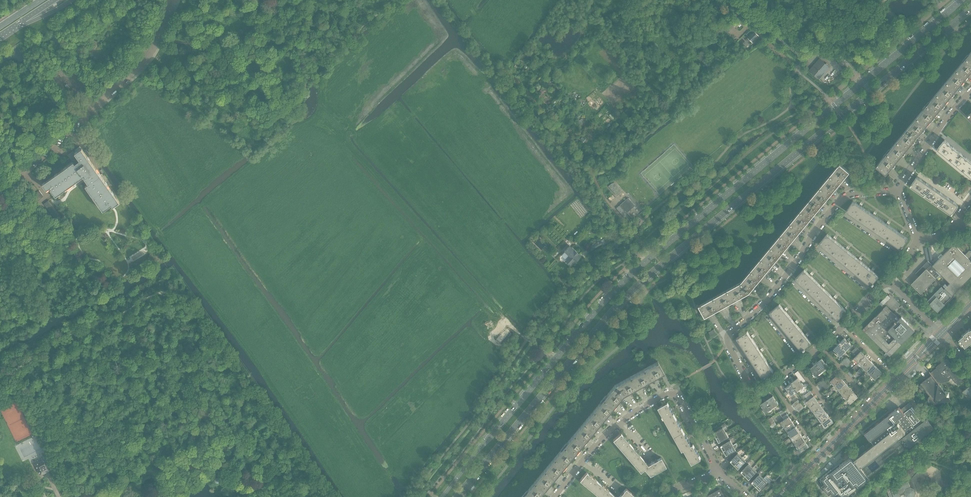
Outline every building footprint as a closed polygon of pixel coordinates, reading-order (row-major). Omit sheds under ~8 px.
[(746,21),(740,16),(737,19),(743,25),(746,21)] [(727,24),(723,29),(727,33),(731,28),(727,24)] [(753,42),(759,36),(754,31),(752,33),(749,31),(747,34),(749,36),(748,37),(753,42)] [(820,79),(830,68),(820,58),(810,70),(820,79)] [(966,58),(956,69),(966,78),(970,72),(970,62),(966,58)] [(962,82),(966,78),(956,69),(946,82),(956,90),(961,84),(962,85),(964,83),(962,82)] [(953,94),(956,90),(946,82),(936,93),(946,102),(951,96),(952,97),(954,95),(953,94)] [(943,106),(946,102),(936,93),(927,105),(937,113),(941,108),(942,109),(944,107),(943,106)] [(933,118),(937,113),(927,105),(917,116),(927,125),(931,120),(932,121),(934,119),(933,118)] [(923,130),(927,125),(917,116),(907,129),(917,137),(921,131),(923,132),(924,131),(923,130)] [(913,142),(917,137),(907,129),(897,141),(907,149),(912,143),(913,144),(914,142),(913,142)] [(957,151),(944,140),(937,149),(942,153),(942,154),(944,155),(945,155),(950,159),(957,151)] [(903,153),(907,149),(897,141),(887,153),(897,161),(902,155),(903,156),(904,154),(903,153)] [(119,202),(100,175),(82,148),(75,153),(78,158),(73,162),(42,184),(46,189),(50,187),(52,191),(56,196),(83,176),(88,183),(85,186),(103,210),(111,204),(113,206),(119,202)] [(970,161),(957,151),(950,159),(955,164),(957,166),(963,170),(970,161)] [(893,165),(897,161),(887,153),(877,165),(887,173),(892,167),(893,168),(895,166),(893,165)] [(970,161),(963,170),(968,174),(968,175),(970,176),(970,177),(970,162),(970,161)] [(846,176),(850,171),(840,163),(830,175),(840,183),(845,178),(846,179),(847,177),(846,176)] [(836,188),(840,183),(830,175),(820,187),(830,195),(835,189),(836,190),(837,189),(836,188)] [(931,186),(917,176),(910,186),(916,190),(918,192),(918,191),(924,195),(931,186)] [(621,190),(614,182),(612,185),(611,184),(608,186),(617,196),(620,194),(619,193),(621,190)] [(944,195),(931,186),(924,195),(930,199),(929,199),(932,201),(938,205),(944,195)] [(826,199),(830,195),(820,187),(810,199),(820,207),(825,201),(826,202),(828,200),(826,199)] [(32,205),(43,196),(39,190),(27,199),(32,205)] [(951,214),(958,205),(944,195),(938,205),(943,208),(943,209),(945,210),(946,210),(951,214)] [(627,212),(635,206),(628,198),(616,208),(624,217),(625,217),(630,222),(633,219),(627,212)] [(817,211),(820,207),(810,199),(800,211),(810,219),(815,213),(816,214),(818,212),(817,211)] [(53,206),(48,200),(44,204),(60,224),(64,221),(53,206)] [(867,210),(861,207),(861,206),(862,206),(860,204),(859,205),(853,201),(846,211),(847,210),(861,219),(867,210)] [(880,220),(875,216),(875,215),(873,214),(867,210),(861,219),(874,229),(880,220)] [(807,223),(810,219),(800,211),(790,223),(800,231),(805,225),(806,226),(807,225),(808,224),(807,223)] [(894,229),(889,225),(888,225),(889,224),(887,223),(886,224),(880,220),(874,229),(888,238),(893,231),(894,229)] [(797,235),(800,231),(790,223),(780,235),(790,243),(795,237),(796,238),(798,236),(797,235)] [(908,239),(902,235),(902,234),(903,234),(901,232),(900,233),(894,229),(893,231),(888,238),(901,247),(900,249),(901,249),(908,239)] [(840,245),(835,240),(835,239),(834,238),(833,238),(827,234),(819,243),(820,244),(820,243),(833,253),(840,245)] [(787,247),(790,243),(780,235),(771,246),(781,255),(785,249),(787,250),(788,248),(787,247)] [(970,277),(970,251),(969,251),(964,256),(957,249),(958,248),(954,244),(933,265),(928,261),(916,273),(919,277),(916,279),(914,282),(914,281),(914,282),(912,284),(911,284),(921,294),(921,293),(923,291),(923,290),(925,288),(926,288),(925,288),(928,286),(928,285),(930,283),(931,283),(930,283),(933,281),(933,280),(935,278),(936,278),(942,272),(944,273),(945,275),(949,278),(926,301),(937,312),(959,289),(970,277)] [(853,255),(848,251),(847,250),(848,250),(846,248),(846,249),(840,245),(833,253),(846,264),(853,255)] [(777,259),(781,255),(771,246),(761,258),(771,266),(776,261),(777,262),(778,260),(777,259)] [(578,257),(580,255),(578,254),(575,250),(575,251),(571,247),(569,249),(568,248),(564,252),(569,257),(570,256),(566,261),(571,266),(575,261),(576,261),(577,261),(579,260),(579,259),(579,258),(578,257)] [(866,266),(860,261),(861,260),(859,258),(858,259),(853,255),(846,264),(859,274),(866,266)] [(767,271),(771,266),(761,258),(751,270),(761,278),(766,272),(767,273),(768,272),(767,271)] [(879,276),(873,271),(874,270),(872,269),(871,270),(866,266),(859,274),(871,284),(871,285),(871,286),(872,284),(873,285),(874,283),(874,282),(879,276)] [(816,281),(811,276),(812,275),(810,274),(809,275),(804,269),(796,278),(796,279),(797,278),(809,289),(816,281)] [(757,282),(761,278),(751,270),(741,282),(749,292),(755,285),(756,284),(757,285),(759,283),(757,282)] [(828,293),(823,288),(824,287),(822,285),(821,286),(816,281),(809,289),(820,301),(828,293)] [(749,292),(741,282),(728,289),(734,301),(740,297),(741,298),(743,297),(742,296),(749,292)] [(734,301),(728,289),(714,297),(720,308),(727,304),(728,306),(730,305),(729,303),(734,301)] [(840,304),(835,299),(836,299),(834,297),(833,298),(828,293),(820,301),(832,312),(840,304)] [(887,295),(881,302),(883,305),(884,304),(890,298),(888,295),(887,295)] [(720,308),(714,297),(700,304),(707,316),(714,312),(714,313),(716,312),(716,311),(720,308)] [(786,311),(786,310),(785,309),(784,310),(779,304),(770,312),(771,311),(781,324),(790,317),(785,311),(786,311)] [(838,319),(846,311),(846,310),(847,310),(845,308),(844,309),(840,304),(832,312),(838,318),(837,319),(838,319)] [(901,316),(899,319),(886,306),(863,329),(890,356),(912,334),(913,333),(912,332),(915,329),(901,316)] [(796,324),(797,323),(795,322),(794,322),(790,317),(781,324),(792,337),(801,330),(796,324)] [(970,341),(970,329),(970,330),(969,329),(963,334),(964,335),(959,339),(961,341),(965,346),(970,341)] [(807,337),(807,336),(806,334),(805,335),(801,330),(792,337),(802,349),(801,350),(802,350),(803,349),(804,350),(806,348),(805,348),(811,343),(807,337)] [(753,338),(752,337),(751,336),(747,331),(737,338),(738,337),(746,350),(756,344),(752,338),(753,338)] [(851,345),(844,338),(839,343),(847,351),(847,350),(851,345)] [(847,351),(839,343),(833,349),(840,356),(845,351),(846,352),(847,351)] [(762,352),(761,350),(761,349),(760,350),(756,344),(746,350),(756,364),(765,358),(761,352),(762,352)] [(16,359),(27,353),(24,349),(14,354),(16,359)] [(858,362),(865,355),(858,349),(854,353),(856,355),(853,358),(855,360),(854,360),(855,361),(856,360),(858,362)] [(862,367),(869,360),(865,355),(858,362),(859,364),(859,365),(860,364),(862,367)] [(770,363),(769,364),(765,358),(756,364),(764,377),(763,378),(773,371),(770,366),(771,365),(770,363)] [(828,366),(821,358),(816,363),(822,371),(828,366)] [(939,383),(948,381),(951,376),(958,385),(964,380),(947,358),(936,367),(937,368),(930,373),(929,372),(930,373),(924,378),(926,380),(919,386),(924,392),(926,391),(929,395),(928,396),(928,398),(928,399),(928,400),(928,401),(929,403),(930,403),(932,404),(933,404),(951,400),(951,399),(950,398),(949,392),(945,391),(940,385),(939,383)] [(867,371),(874,364),(869,360),(862,367),(864,368),(863,369),(864,369),(867,371)] [(659,375),(664,373),(658,361),(644,369),(650,380),(657,376),(658,378),(660,377),(659,375)] [(822,371),(816,363),(810,369),(816,376),(822,371)] [(871,375),(878,368),(874,364),(867,371),(868,372),(867,373),(868,373),(871,375)] [(875,379),(882,372),(878,368),(871,375),(872,376),(871,377),(872,378),(873,377),(875,379)] [(645,383),(650,380),(644,369),(630,376),(637,388),(643,384),(644,385),(646,384),(645,383)] [(834,385),(842,379),(836,372),(831,376),(833,378),(830,381),(832,382),(831,383),(832,383),(834,385)] [(637,388),(630,376),(615,385),(623,395),(630,391),(631,393),(633,392),(632,390),(637,388)] [(804,386),(798,378),(791,382),(797,390),(804,386)] [(838,390),(846,383),(842,379),(834,385),(836,387),(835,387),(835,388),(836,387),(838,390)] [(797,390),(791,382),(785,387),(791,395),(797,390)] [(842,395),(850,388),(846,383),(838,390),(839,391),(839,392),(840,392),(842,395)] [(621,400),(620,399),(623,395),(615,385),(603,399),(613,407),(618,401),(619,402),(621,400)] [(970,385),(962,391),(968,400),(970,398),(970,386),(970,385)] [(846,399),(854,393),(850,388),(842,395),(843,396),(843,397),(844,397),(846,399)] [(810,407),(818,401),(812,393),(806,397),(808,400),(806,402),(807,404),(806,404),(807,405),(808,404),(810,407)] [(850,404),(858,397),(854,393),(846,399),(847,400),(847,401),(847,402),(848,401),(850,404)] [(778,404),(773,396),(767,400),(772,408),(778,404)] [(613,407),(603,399),(594,410),(604,419),(608,413),(610,414),(610,413),(611,412),(610,411),(613,407)] [(921,410),(918,405),(919,405),(918,404),(917,406),(916,405),(917,404),(913,399),(907,404),(908,405),(914,414),(915,413),(917,411),(918,412),(921,410)] [(772,408),(767,400),(760,404),(766,412),(772,408)] [(814,412),(822,406),(818,401),(810,407),(811,408),(810,409),(811,410),(811,409),(814,412)] [(675,417),(671,409),(667,402),(658,407),(666,422),(675,417)] [(855,454),(852,456),(861,466),(867,462),(869,460),(872,457),(878,453),(881,450),(890,444),(893,441),(902,434),(904,437),(902,438),(910,447),(922,438),(921,438),(926,434),(934,428),(933,427),(930,423),(927,419),(922,423),(915,413),(914,414),(908,405),(902,410),(899,406),(890,413),(864,433),(870,440),(871,440),(871,441),(870,442),(869,443),(864,447),(863,445),(857,450),(858,451),(855,454)] [(817,417),(826,412),(822,406),(814,412),(815,414),(814,414),(815,415),(817,417)] [(601,424),(600,423),(604,419),(594,410),(584,422),(594,431),(599,425),(600,426),(601,424)] [(821,423),(829,417),(826,412),(817,417),(819,419),(818,419),(818,420),(819,420),(821,423)] [(784,427),(792,422),(787,414),(782,417),(784,420),(781,422),(784,427)] [(683,431),(679,423),(675,417),(666,422),(674,436),(683,431)] [(825,428),(833,422),(829,417),(821,423),(822,424),(822,425),(823,425),(825,428)] [(591,436),(590,435),(594,431),(584,422),(574,434),(584,443),(589,437),(590,438),(591,436)] [(787,432),(796,427),(792,422),(784,427),(785,429),(784,429),(785,430),(786,429),(787,432)] [(726,432),(722,426),(725,425),(724,423),(722,425),(711,431),(713,434),(714,433),(716,437),(726,432)] [(37,431),(33,424),(28,426),(32,434),(37,431)] [(790,437),(799,432),(796,427),(787,432),(788,433),(788,434),(788,435),(789,434),(790,437)] [(691,445),(687,437),(683,431),(674,436),(682,451),(684,450),(684,449),(691,445)] [(730,439),(732,438),(731,437),(729,438),(726,432),(716,437),(719,442),(718,442),(719,444),(729,439),(730,439)] [(794,442),(802,437),(799,432),(790,437),(791,438),(791,439),(791,440),(792,439),(794,442)] [(631,445),(626,439),(621,433),(613,440),(624,452),(631,445)] [(582,448),(580,447),(584,443),(574,434),(564,446),(574,454),(579,449),(580,449),(582,448)] [(797,447),(806,442),(802,437),(794,442),(795,444),(794,444),(795,445),(795,444),(797,447)] [(733,445),(730,439),(729,439),(719,444),(720,447),(721,446),(724,450),(733,445)] [(800,452),(809,447),(806,442),(797,447),(798,449),(797,449),(798,450),(799,450),(800,452)] [(701,459),(697,450),(693,444),(691,445),(684,449),(684,450),(692,464),(701,459)] [(634,464),(642,458),(631,445),(624,452),(634,464)] [(727,459),(737,452),(739,451),(738,450),(736,451),(733,445),(724,450),(726,455),(727,456),(725,457),(727,459)] [(572,460),(570,459),(574,454),(564,446),(554,458),(564,466),(569,460),(570,461),(572,460)] [(734,465),(742,457),(737,452),(727,459),(728,461),(730,460),(731,461),(734,465)] [(819,479),(824,485),(821,487),(825,492),(828,490),(833,496),(836,494),(838,496),(848,496),(852,494),(850,492),(869,477),(861,466),(852,456),(852,455),(851,454),(829,471),(828,470),(821,475),(822,477),(819,479)] [(650,475),(666,466),(661,457),(648,465),(642,458),(634,464),(640,472),(644,469),(650,475)] [(739,471),(748,462),(748,463),(750,461),(749,460),(747,462),(742,457),(734,465),(738,468),(737,469),(739,471)] [(52,469),(46,458),(35,464),(40,475),(44,473),(48,471),(52,469)] [(562,471),(561,471),(564,466),(554,458),(544,470),(554,478),(559,472),(560,473),(562,471)] [(753,467),(748,463),(748,462),(739,471),(741,473),(742,472),(745,475),(753,467)] [(750,481),(758,473),(759,473),(760,471),(759,470),(758,472),(753,467),(745,475),(749,479),(748,480),(750,481)] [(552,483),(551,482),(554,478),(544,470),(534,482),(544,490),(549,484),(550,485),(552,483)] [(599,483),(594,479),(586,472),(580,480),(593,490),(599,483)] [(756,486),(763,478),(759,473),(758,473),(750,481),(751,483),(752,482),(756,486)] [(763,489),(769,483),(771,485),(773,484),(770,481),(769,483),(763,478),(756,486),(759,489),(758,490),(760,492),(763,489)] [(887,489),(890,496),(900,496),(901,496),(900,496),(905,494),(906,496),(907,496),(913,496),(914,496),(916,493),(914,489),(910,487),(908,481),(892,487),(887,489)] [(541,494),(544,490),(534,482),(525,494),(529,496),(539,496),(541,496),(542,495),(541,494)] [(607,489),(599,483),(593,490),(600,496),(608,496),(612,493),(607,489)] [(634,495),(626,488),(619,496),(632,496),(634,495)] [(720,489),(705,496),(725,496),(720,489)]
